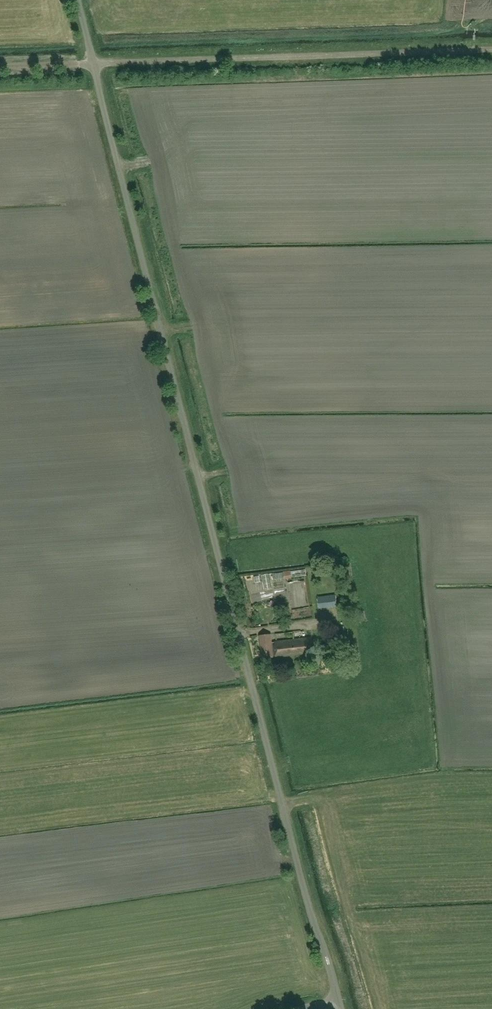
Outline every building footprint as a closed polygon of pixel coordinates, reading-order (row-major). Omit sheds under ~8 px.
[(250,574),(249,598),(265,599),(266,575),(250,574)] [(287,605),(301,605),(300,583),(286,583),(287,605)] [(320,608),(337,606),(335,595),(317,597),(320,608)] [(274,657),(272,643),(271,635),(259,636),(262,659),(274,657)] [(272,643),(274,657),(276,657),(313,653),(311,639),(272,643)]
